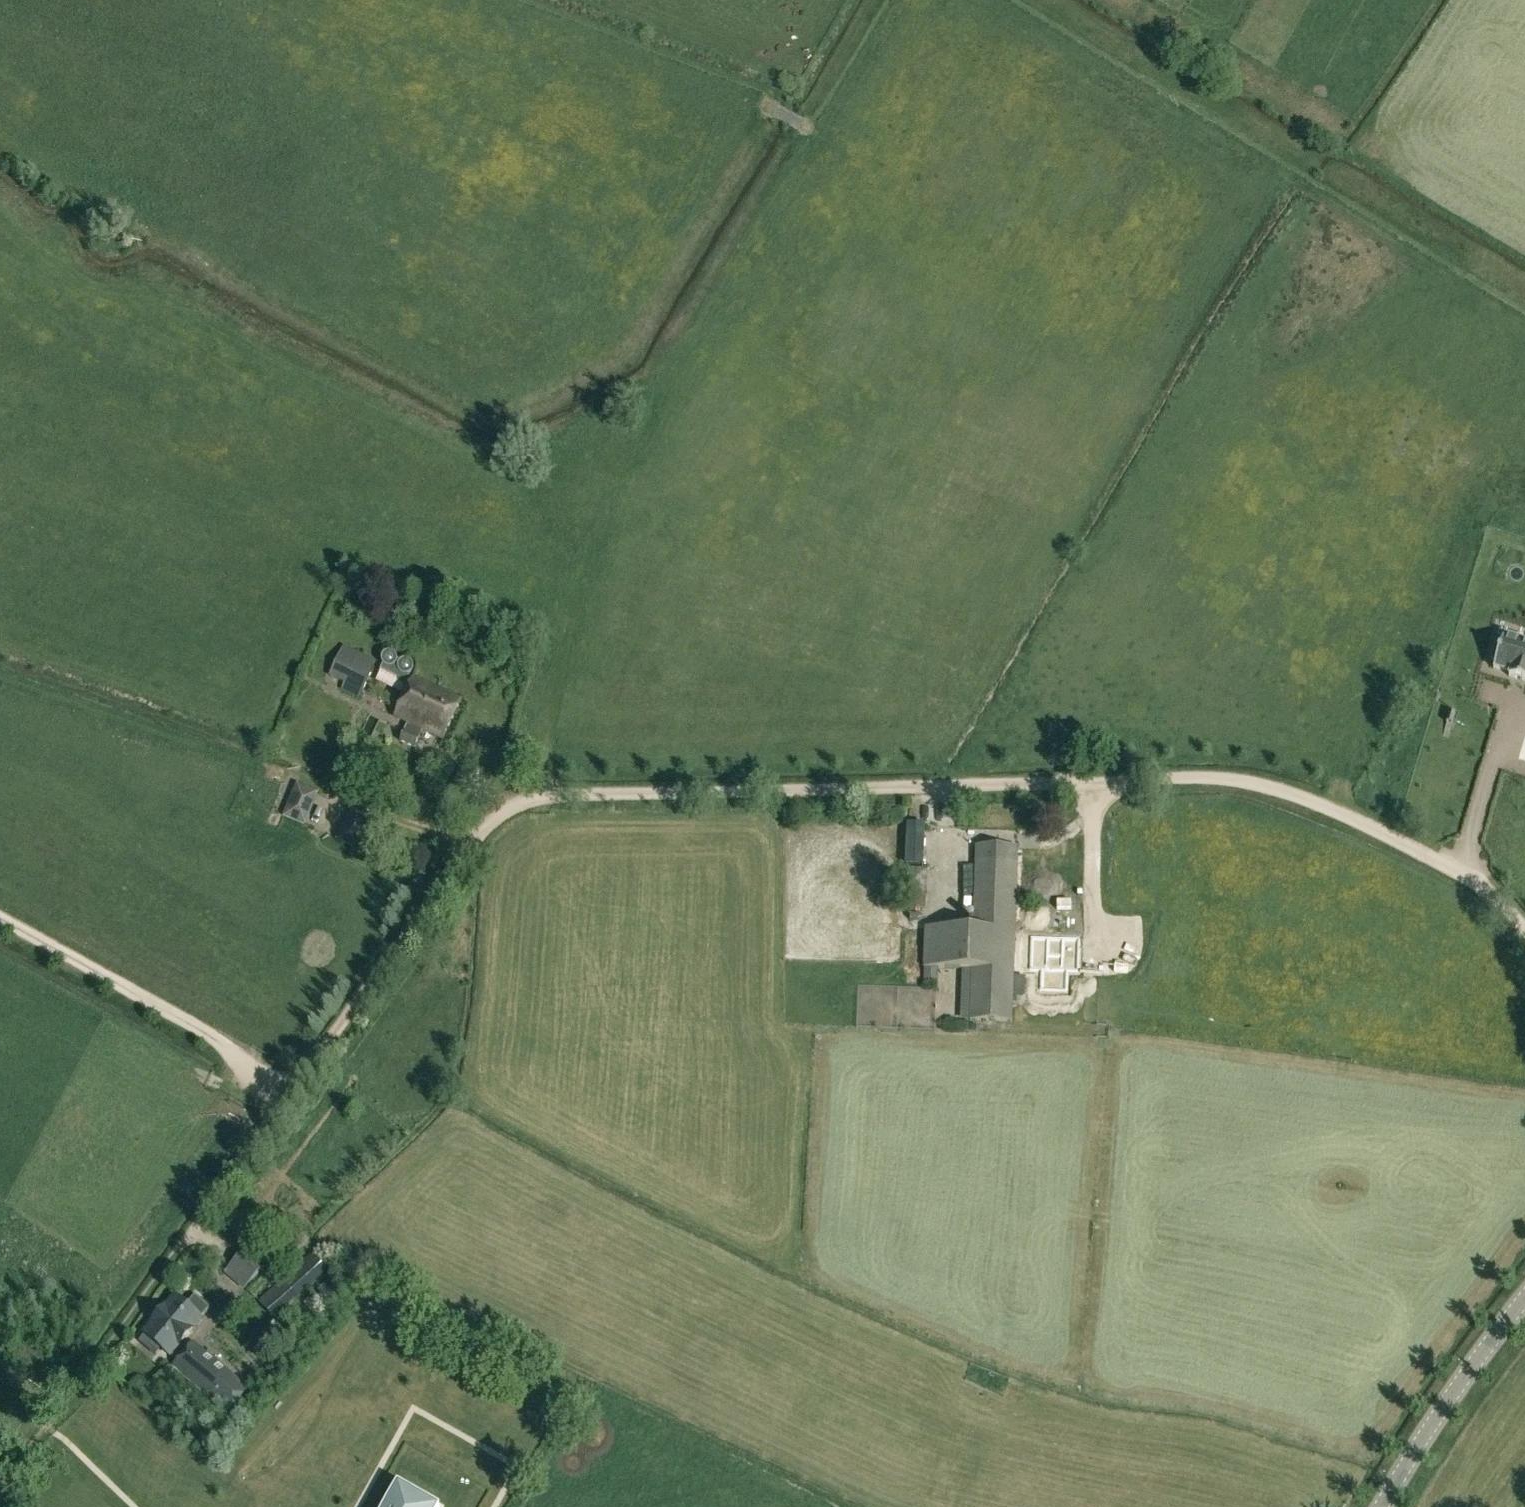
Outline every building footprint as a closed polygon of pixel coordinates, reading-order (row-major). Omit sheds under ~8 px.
[(1494,669),(1495,670),(1496,669),(1511,674),(1510,676),(1509,678),(1524,683),(1524,644),(1505,638),(1505,637),(1504,637),(1501,645),(1497,644),(1492,660),(1496,662),(1494,669)] [(343,645),(329,676),(344,682),(340,690),(360,699),(377,661),(343,645)] [(400,742),(414,748),(423,730),(444,740),(462,702),(414,679),(396,717),(411,724),(407,732),(405,731),(400,742)] [(306,825),(320,792),(298,783),(283,816),(306,825)] [(357,850),(373,819),(352,808),(336,840),(357,850)] [(923,867),(924,825),(908,824),(907,866),(923,867)] [(1027,965),(1027,940),(1027,939),(1015,938),(1018,847),(975,846),(972,929),(925,927),(923,968),(925,968),(924,984),(938,984),(938,969),(971,970),(969,1021),(1012,1023),(1014,965),(1027,965)] [(1035,929),(1033,960),(1044,960),(1044,980),(1067,981),(1068,961),(1079,962),(1080,931),(1035,929)] [(265,1266),(246,1250),(228,1271),(248,1287),(265,1266)] [(273,1318),(330,1267),(316,1251),(259,1302),(273,1318)] [(186,1307),(174,1297),(142,1336),(170,1358),(201,1320),(200,1319),(209,1308),(195,1297),(186,1307)] [(173,1368),(229,1416),(250,1391),(194,1343),(173,1368)] [(398,1484),(385,1506),(439,1506),(398,1484)]
